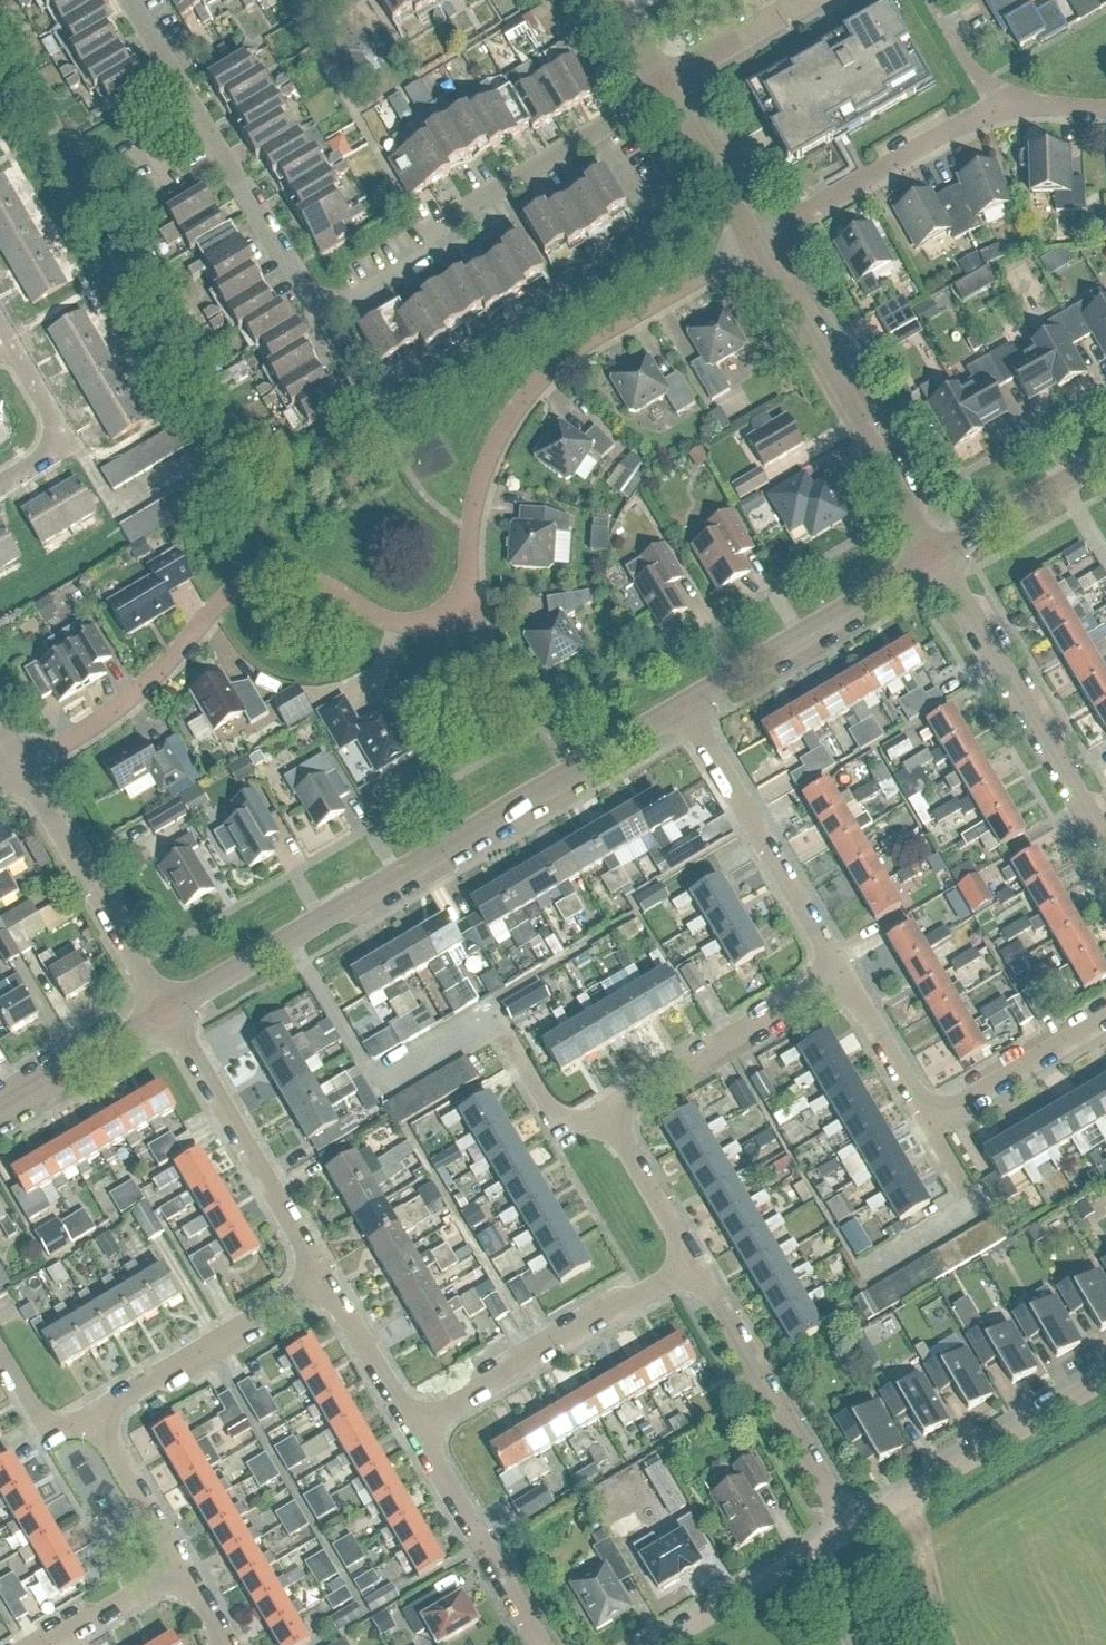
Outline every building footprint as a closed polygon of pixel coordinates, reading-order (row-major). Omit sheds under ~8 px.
[(17,4),(22,12),(30,7),(31,0),(24,0),(17,4)] [(68,0),(32,0),(42,15),(46,13),(68,0)] [(99,8),(94,0),(68,0),(46,13),(58,32),(99,8)] [(197,0),(169,0),(180,19),(193,11),(202,27),(210,22),(204,12),(197,0)] [(204,12),(207,9),(223,0),(197,0),(204,12)] [(252,0),(241,0),(240,3),(245,11),(255,6),(252,0)] [(405,0),(377,0),(395,29),(415,17),(405,0)] [(415,17),(418,22),(435,12),(433,20),(438,28),(445,24),(437,11),(439,10),(433,0),(405,0),(415,17)] [(439,10),(440,9),(448,22),(456,17),(451,9),(443,7),(455,0),(433,0),(439,10)] [(989,9),(1005,0),(984,0),(989,9)] [(989,9),(1003,34),(1008,31),(1019,49),(1037,39),(1040,44),(1066,29),(1051,4),(1033,15),(1025,3),(1020,6),(1017,0),(1005,0),(989,9)] [(1089,16),(1080,0),(1071,6),(1080,21),(1089,16)] [(1089,16),(1098,11),(1092,0),(1081,0),(1080,0),(1089,16)] [(777,166),(776,167),(781,176),(800,166),(798,163),(804,159),(806,162),(824,152),(822,148),(930,86),(890,17),(900,11),(901,11),(902,11),(896,1),(878,11),(880,15),(874,18),(872,15),(853,26),(855,29),(845,35),(841,27),(827,35),(831,43),(747,91),(787,161),(777,166)] [(99,8),(58,32),(69,51),(110,27),(99,8)] [(527,31),(519,18),(499,30),(507,43),(527,31)] [(77,75),(123,48),(120,43),(110,27),(69,51),(65,54),(75,70),(67,68),(59,73),(63,81),(76,73),(77,75)] [(564,64),(551,72),(573,108),(593,95),(563,44),(555,49),(564,64)] [(207,63),(216,58),(209,47),(200,51),(207,63)] [(94,93),(135,68),(123,48),(77,75),(78,76),(65,84),(70,92),(78,87),(80,79),(90,95),(94,93)] [(248,55),(208,80),(220,100),(260,75),(248,55)] [(530,64),(522,69),(553,120),(573,108),(551,72),(539,79),(530,64)] [(106,113),(147,88),(135,68),(94,93),(106,113)] [(524,88),(512,95),(511,96),(530,127),(529,127),(532,132),(553,120),(522,69),(515,73),(524,88)] [(260,75),(220,100),(232,120),(277,93),(277,91),(290,84),(285,76),(277,81),(275,89),(265,72),(260,75)] [(420,81),(403,91),(417,115),(426,109),(433,105),(420,81)] [(511,96),(512,95),(509,90),(496,98),(487,83),(479,88),(486,98),(485,98),(510,139),(529,127),(530,127),(511,96)] [(277,93),(232,120),(235,125),(244,141),(285,117),(290,114),(280,98),(280,97),(288,99),(296,94),(291,87),(278,95),(277,93)] [(444,116),(443,117),(470,163),(490,150),(466,110),(463,105),(447,114),(449,107),(444,98),(436,103),(444,116)] [(485,98),(466,110),(490,150),(510,139),(485,98)] [(469,163),(442,118),(441,118),(433,105),(426,109),(431,118),(438,119),(422,129),(425,134),(449,175),(469,163)] [(285,117),(244,141),(256,161),(261,158),(296,135),(285,117)] [(10,126),(2,130),(11,145),(19,140),(10,126)] [(301,133),(296,135),(261,158),(273,177),(313,153),(301,133)] [(404,147),(428,188),(449,175),(425,134),(404,147)] [(387,163),(409,199),(428,188),(398,136),(392,140),(401,155),(387,163)] [(19,140),(11,145),(19,159),(27,155),(19,140)] [(318,150),(313,153),(273,177),(285,198),(330,170),(329,169),(342,161),(338,153),(329,158),(328,166),(318,150)] [(1069,182),(1068,151),(1030,152),(1030,153),(1025,153),(1020,155),(1018,160),(1018,165),(1020,170),(1025,172),(1031,171),(1031,195),(1055,195),(1055,213),(1084,212),(1083,181),(1069,182)] [(331,172),(330,170),(285,198),(297,218),(338,194),(343,191),(333,174),(340,177),(349,172),(344,164),(331,172)] [(981,229),(976,219),(1010,205),(994,164),(958,179),(961,187),(947,193),(967,234),(981,229)] [(35,168),(27,173),(36,187),(43,183),(35,168)] [(584,184),(608,225),(628,213),(604,172),(584,184)] [(43,183),(36,187),(44,201),(52,197),(43,183)] [(608,225),(584,184),(563,197),(591,242),(592,241),(600,254),(607,250),(602,241),(595,240),(611,230),(608,225)] [(8,205),(0,191),(0,210),(8,205)] [(163,242),(214,211),(202,191),(166,212),(174,225),(159,234),(163,242)] [(967,234),(947,193),(933,201),(928,193),(895,212),(917,250),(949,231),(954,241),(967,234)] [(309,238),(350,213),(338,194),(297,218),(309,238)] [(563,197),(543,209),(567,250),(570,255),(586,245),(584,253),(589,261),(597,256),(589,243),(591,242),(563,197)] [(0,210),(0,239),(21,227),(8,205),(0,210)] [(360,207),(350,213),(309,238),(321,258),(357,237),(349,224),(365,215),(360,207)] [(543,209),(523,221),(547,262),(567,250),(543,209)] [(226,231),(214,211),(163,242),(168,249),(183,240),(190,252),(196,249),(226,231)] [(870,276),(891,264),(869,227),(836,246),(866,300),(879,292),(870,276)] [(243,248),(230,228),(226,231),(196,249),(203,261),(187,271),(192,279),(202,273),(243,248)] [(522,238),(501,250),(526,290),(546,279),(522,238)] [(1005,258),(999,245),(979,254),(984,267),(1005,258)] [(1069,261),(1065,246),(1048,251),(1052,266),(1069,261)] [(80,247),(73,251),(81,266),(89,261),(80,247)] [(243,248),(202,273),(214,292),(255,268),(243,248)] [(501,250),(481,262),(508,308),(510,307),(518,320),(525,315),(520,307),(512,305),(529,295),(526,290),(501,250)] [(964,277),(982,267),(975,254),(957,264),(964,277)] [(40,259),(7,280),(20,302),(53,281),(40,259)] [(89,261),(81,266),(89,280),(97,276),(89,261)] [(481,262),(460,274),(485,315),(488,320),(504,310),(502,318),(507,326),(515,322),(507,309),(508,308),(481,262)] [(267,289),(255,268),(214,292),(209,295),(219,312),(211,310),(203,315),(207,322),(221,314),(222,316),(267,289)] [(962,304),(997,284),(987,268),(953,288),(962,304)] [(460,274),(441,286),(465,327),(485,315),(460,274)] [(32,323),(66,303),(53,281),(20,302),(32,323)] [(441,286),(421,298),(446,339),(465,327),(441,286)] [(105,289),(97,294),(105,308),(113,304),(105,289)] [(239,333),(279,309),(267,289),(222,316),(222,317),(209,325),(214,333),(222,328),(224,320),(234,336),(239,333)] [(401,310),(429,356),(431,355),(439,367),(446,363),(441,354),(433,353),(449,343),(446,339),(421,298),(401,310)] [(882,326),(909,311),(902,299),(875,314),(882,326)] [(1093,312),(1087,302),(1065,314),(1081,341),(1092,335),(1105,358),(1105,304),(1093,312)] [(66,303),(32,323),(44,344),(78,324),(66,303)] [(113,304),(105,308),(114,322),(122,318),(113,304)] [(399,305),(378,318),(399,353),(411,346),(421,361),(429,356),(401,310),(399,305)] [(255,349),(291,328),(279,309),(239,333),(250,352),(255,349)] [(909,311),(882,326),(889,338),(916,323),(909,311)] [(730,392),(715,367),(742,351),(744,344),(726,314),(719,312),(689,330),(687,337),(701,360),(689,367),(711,403),(730,392)] [(1081,341),(1065,314),(1044,327),(1049,337),(1034,346),(1056,384),(1055,385),(1058,390),(1085,375),(1069,348),(1081,341)] [(399,353),(378,318),(357,330),(388,381),(396,376),(387,361),(399,353)] [(90,345),(78,324),(44,344),(56,366),(90,345)] [(291,328),(255,349),(267,369),(307,345),(295,325),(291,328)] [(129,332),(122,336),(130,351),(138,346),(129,332)] [(975,337),(966,342),(971,353),(981,348),(975,337)] [(56,366),(69,387),(103,367),(90,345),(56,366)] [(274,393),(320,366),(307,345),(267,369),(262,372),(272,389),(264,387),(255,392),(260,400),(274,391),(274,393)] [(138,346),(130,351),(138,365),(146,361),(138,346)] [(1056,384),(1034,346),(1016,356),(1010,346),(988,358),(1004,385),(1015,379),(1028,400),(1055,385),(1056,384)] [(676,374),(663,382),(649,359),(642,357),(612,376),(610,382),(628,413),(635,414),(664,397),(676,417),(694,406),(676,374)] [(1004,385),(988,358),(966,371),(972,381),(955,391),(977,430),(977,429),(1005,414),(992,392),(1004,385)] [(235,385),(252,375),(244,363),(228,372),(235,385)] [(332,386),(320,366),(274,393),(275,395),(262,403),(266,410),(275,405),(277,397),(287,414),(291,411),(332,386)] [(103,367),(69,387),(81,408),(115,388),(103,367)] [(159,371),(152,376),(160,390),(168,386),(159,371)] [(955,391),(941,399),(931,383),(919,391),(927,405),(925,406),(952,451),(980,435),(977,429),(977,430),(955,391)] [(168,386),(160,390),(168,405),(176,400),(168,386)] [(344,406),(332,386),(291,411),(303,431),(344,406)] [(115,388),(81,408),(94,429),(127,409),(115,388)] [(127,409),(94,429),(106,451),(140,431),(127,409)] [(747,440),(764,468),(802,446),(785,417),(772,425),(768,418),(763,417),(751,423),(750,429),(754,435),(747,440)] [(10,440),(0,424),(0,446),(10,440)] [(172,430),(185,450),(195,444),(183,424),(172,430)] [(594,428),(582,439),(560,425),(554,426),(534,456),(535,462),(565,481),(571,480),(589,453),(601,461),(614,448),(594,428)] [(162,436),(174,456),(185,450),(172,430),(162,436)] [(151,442),(164,463),(174,456),(162,436),(151,442)] [(141,448),(153,469),(164,463),(151,442),(141,448)] [(131,455),(143,475),(153,469),(141,448),(131,455)] [(696,471),(709,463),(700,449),(688,457),(696,471)] [(120,461),(132,481),(143,475),(131,455),(120,461)] [(110,467),(122,488),(132,481),(120,461),(110,467)] [(612,490),(628,501),(640,483),(647,472),(635,464),(628,474),(625,472),(612,490)] [(99,473),(111,494),(122,488),(110,467),(99,473)] [(768,484),(760,470),(731,487),(739,501),(768,484)] [(803,529),(811,542),(849,519),(826,480),(813,488),(805,474),(766,498),(789,537),(803,529)] [(191,485),(203,505),(214,499),(202,479),(191,485)] [(72,483),(47,498),(73,540),(97,526),(72,483)] [(181,491),(193,512),(203,505),(191,485),(181,491)] [(170,497),(182,518),(193,512),(181,491),(170,497)] [(761,493),(740,506),(747,517),(768,505),(761,493)] [(160,504),(172,524),(182,518),(170,497),(160,504)] [(47,498),(23,512),(49,555),(73,540),(47,498)] [(150,510),(162,530),(172,524),(160,504),(150,510)] [(519,508),(518,525),(515,524),(510,529),(508,564),(513,569),(547,571),(553,567),(554,535),(568,536),(569,519),(543,510),(519,508)] [(139,516),(151,536),(162,530),(150,510),(139,516)] [(49,555),(23,512),(0,526),(0,527),(25,569),(49,555)] [(753,550),(732,514),(707,528),(712,538),(693,549),(717,591),(707,597),(708,598),(749,574),(740,558),(753,550)] [(129,522),(141,542),(143,541),(151,536),(139,516),(129,522)] [(118,528),(130,549),(141,542),(129,522),(118,528)] [(1,583),(25,569),(0,527),(0,581),(1,583)] [(130,549),(129,549),(136,561),(150,552),(143,541),(141,542),(130,549)] [(664,547),(625,570),(659,627),(686,611),(672,587),(683,580),(664,547)] [(1069,570),(1088,558),(1082,547),(1062,558),(1069,570)] [(146,566),(153,579),(108,605),(127,637),(172,610),(164,597),(193,581),(175,550),(146,566)] [(100,555),(86,563),(90,571),(105,562),(100,555)] [(86,563),(71,572),(76,579),(90,571),(86,563)] [(1105,580),(1100,569),(1088,577),(1094,587),(1105,580)] [(59,571),(44,580),(49,588),(63,579),(59,571)] [(1073,579),(1054,589),(1046,576),(1021,591),(1035,616),(1061,601),(1071,595),(1080,590),(1082,594),(1094,587),(1088,577),(1076,584),(1073,579)] [(26,591),(12,599),(16,607),(31,599),(26,591)] [(546,600),(549,620),(526,633),(524,640),(542,670),(549,672),(579,654),(581,647),(565,620),(591,605),(589,593),(546,600)] [(43,625),(59,616),(49,598),(33,607),(43,625)] [(0,606),(0,612),(2,616),(16,607),(12,599),(0,606)] [(1069,615),(1061,601),(1035,616),(1050,640),(1076,625),(1085,620),(1078,609),(1069,615)] [(1050,640),(1064,665),(1090,650),(1105,640),(1105,631),(1103,627),(1084,639),(1076,625),(1050,640)] [(75,627),(61,635),(52,641),(82,691),(105,677),(99,667),(111,660),(93,630),(92,631),(75,627)] [(1090,650),(1064,665),(1079,689),(1104,674),(1105,673),(1105,660),(1099,665),(1097,663),(1105,657),(1105,650),(1105,642),(1105,641),(1105,640),(1090,650)] [(82,691),(52,641),(42,646),(51,661),(38,670),(35,665),(23,673),(41,702),(52,695),(58,705),(82,691)] [(917,693),(907,677),(924,667),(910,642),(885,657),(921,718),(943,705),(935,692),(923,699),(919,692),(917,693)] [(921,718),(885,657),(860,671),(875,696),(899,682),(908,698),(896,705),(908,725),(921,718)] [(10,694),(0,670),(0,698),(10,694)] [(860,671),(836,686),(850,711),(851,711),(860,726),(871,719),(863,704),(875,696),(860,671)] [(1104,674),(1079,689),(1093,714),(1105,707),(1105,677),(1104,674)] [(234,697),(222,677),(190,696),(212,733),(243,715),(250,727),(268,716),(251,688),(234,697)] [(850,711),(836,686),(811,700),(826,725),(850,711)] [(314,716),(303,697),(284,708),(295,727),(314,716)] [(811,700),(786,715),(801,740),(810,755),(821,749),(818,744),(831,737),(825,726),(826,725),(811,700)] [(343,701),(318,715),(340,752),(357,742),(376,775),(413,753),(401,733),(398,735),(383,711),(358,726),(343,701)] [(1093,714),(1105,735),(1105,707),(1093,714)] [(927,725),(929,730),(919,736),(924,744),(934,738),(941,750),(966,735),(952,710),(927,725)] [(801,740),(786,715),(761,729),(776,755),(787,749),(801,740)] [(870,720),(859,726),(871,746),(881,740),(870,720)] [(871,746),(859,726),(846,734),(858,754),(871,746)] [(935,767),(947,760),(956,775),(981,760),(966,735),(941,750),(929,757),(935,767)] [(888,765),(910,753),(902,739),(880,751),(888,765)] [(167,742),(149,752),(144,744),(103,768),(119,794),(150,776),(161,796),(180,784),(185,793),(202,783),(183,750),(174,755),(167,742)] [(810,756),(822,775),(833,769),(821,749),(810,756)] [(254,769),(265,763),(260,753),(248,759),(254,769)] [(926,754),(913,762),(919,771),(931,764),(926,754)] [(348,796),(331,768),(324,756),(283,780),(293,798),(297,796),(318,830),(343,815),(336,803),(348,796)] [(822,775),(810,756),(799,763),(803,770),(789,778),(797,790),(822,775)] [(957,778),(963,787),(970,799),(995,784),(981,760),(956,775),(957,778)] [(245,761),(229,770),(237,783),(252,774),(245,761)] [(919,771),(913,762),(901,769),(903,773),(907,778),(919,771)] [(930,788),(919,771),(907,778),(903,773),(894,779),(908,802),(930,788)] [(963,787),(957,778),(944,785),(950,795),(963,787)] [(848,793),(837,800),(827,784),(802,799),(817,824),(842,809),(851,803),(855,810),(867,803),(861,793),(852,799),(848,793)] [(954,802),(942,809),(948,819),(961,812),(965,818),(977,811),(984,823),(985,824),(1010,809),(995,784),(970,799),(957,807),(954,802)] [(873,786),(861,793),(867,803),(879,796),(873,786)] [(656,792),(632,806),(666,864),(670,861),(674,868),(707,849),(698,835),(689,840),(687,838),(670,848),(667,842),(660,829),(672,822),(688,815),(676,796),(663,804),(656,792)] [(240,820),(224,829),(213,836),(226,857),(237,850),(249,870),(274,856),(266,842),(277,835),(253,793),(232,805),(240,820)] [(154,836),(185,818),(176,802),(145,821),(154,836)] [(667,864),(666,864),(632,806),(609,820),(627,849),(639,842),(660,876),(670,869),(667,864)] [(857,834),(842,809),(817,824),(832,849),(857,834)] [(948,819),(942,809),(930,817),(936,827),(948,819)] [(985,824),(984,823),(960,838),(962,842),(955,846),(959,852),(990,833),(1000,849),(1025,834),(1010,809),(985,824)] [(618,870),(611,858),(627,849),(609,820),(586,834),(604,863),(610,874),(621,892),(628,887),(618,870)] [(14,889),(6,875),(24,864),(6,834),(0,837),(0,905),(18,895),(14,889)] [(604,863),(586,834),(563,847),(581,877),(604,863)] [(857,834),(832,849),(846,873),(871,858),(857,834)] [(902,834),(890,841),(896,851),(908,844),(902,834)] [(158,871),(168,888),(171,886),(185,908),(213,892),(190,854),(197,850),(190,837),(174,847),(180,859),(158,871)] [(896,851),(890,841),(878,849),(884,859),(896,851)] [(581,877),(563,847),(540,861),(558,890),(581,877)] [(1011,868),(1011,869),(1001,875),(1007,885),(1017,879),(1026,893),(1051,878),(1036,853),(1011,868)] [(886,883),(871,858),(846,873),(861,898),(886,883)] [(540,861),(517,875),(535,904),(558,890),(540,861)] [(969,862),(950,874),(957,886),(977,874),(969,862)] [(915,878),(909,869),(909,868),(896,875),(902,886),(915,878)] [(621,892),(610,874),(599,881),(609,898),(621,892)] [(535,904),(517,875),(494,888),(518,929),(528,946),(536,941),(527,924),(528,923),(524,914),(522,911),(535,904)] [(993,902),(980,879),(978,875),(955,888),(971,915),(993,902)] [(1026,893),(1031,903),(1040,917),(1065,903),(1051,878),(1026,893)] [(704,921),(734,903),(720,879),(690,897),(688,894),(671,904),(676,913),(694,903),(703,918),(704,921)] [(901,908),(886,883),(861,898),(876,923),(901,908)] [(662,887),(656,890),(636,902),(643,914),(668,899),(662,887)] [(471,902),(479,915),(465,923),(481,950),(494,942),(488,931),(501,924),(508,935),(518,929),(494,888),(471,902)] [(1002,907),(1014,900),(1009,891),(997,898),(1002,907)] [(574,918),(564,901),(553,908),(563,925),(574,918)] [(4,933),(0,935),(0,958),(5,966),(32,949),(18,926),(37,914),(30,902),(0,920),(0,925),(4,932),(5,931),(6,932),(4,933)] [(704,921),(703,918),(686,928),(691,937),(708,927),(717,942),(719,945),(748,927),(734,903),(704,921)] [(1026,920),(1014,928),(1020,938),(1032,931),(1035,936),(1040,933),(1041,935),(1047,932),(1045,930),(1047,929),(1055,942),(1080,927),(1065,903),(1040,917),(1028,925),(1026,920)] [(590,925),(582,914),(574,918),(581,930),(590,925)] [(444,918),(421,932),(461,1000),(466,1008),(479,1001),(467,981),(464,982),(455,967),(464,961),(479,952),(463,925),(452,931),(444,918)] [(638,921),(631,924),(637,934),(644,930),(638,921)] [(613,934),(621,947),(638,936),(637,934),(631,924),(631,923),(613,934)] [(719,945),(717,942),(700,952),(705,961),(722,951),(734,971),(764,953),(748,927),(719,945)] [(902,967),(927,952),(912,927),(887,942),(902,967)] [(1094,952),(1080,927),(1055,942),(1069,966),(1069,967),(1094,952)] [(563,928),(552,931),(557,948),(568,945),(563,928)] [(931,949),(950,938),(951,938),(945,928),(926,939),(931,949)] [(1020,938),(1014,928),(1002,935),(1008,946),(1020,938)] [(528,946),(518,929),(508,935),(518,952),(528,946)] [(90,931),(82,936),(87,945),(95,941),(90,931)] [(421,932),(398,945),(415,975),(428,967),(435,978),(445,995),(443,996),(454,1015),(466,1008),(461,1000),(421,932)] [(998,954),(1007,970),(1010,968),(1023,961),(1027,958),(1017,942),(998,954)] [(398,945),(375,959),(415,1027),(420,1035),(430,1030),(418,1010),(402,982),(415,975),(398,945)] [(962,959),(968,969),(981,961),(974,951),(962,959)] [(927,952),(902,967),(916,991),(941,976),(940,975),(948,970),(942,960),(934,965),(927,952)] [(1043,976),(1049,986),(1061,979),(1064,984),(1075,977),(1084,991),(1105,978),(1105,972),(1094,952),(1069,967),(1069,966),(1057,973),(1055,969),(1043,976)] [(659,975),(643,985),(640,986),(658,1016),(682,1001),(664,972),(667,970),(657,953),(648,958),(659,975)] [(65,1004),(96,986),(79,958),(58,971),(49,956),(38,963),(47,978),(49,977),(65,1004)] [(521,1005),(539,997),(531,981),(553,971),(546,958),(508,977),(521,1005)] [(375,959),(351,973),(369,1002),(383,994),(389,1005),(399,1021),(389,1027),(390,1030),(394,1036),(400,1046),(400,1047),(420,1035),(415,1027),(375,959)] [(968,969),(962,959),(950,966),(956,976),(968,969)] [(1023,961),(1010,968),(1016,978),(1029,970),(1023,961)] [(635,990),(619,999),(616,1001),(634,1030),(658,1016),(640,986),(643,985),(633,967),(624,973),(635,990)] [(695,998),(707,991),(692,967),(680,974),(695,998)] [(941,976),(916,991),(931,1016),(956,1001),(965,994),(958,983),(949,989),(941,976)] [(1049,986),(1043,976),(1031,983),(1037,993),(1049,986)] [(37,1021),(22,996),(27,993),(17,977),(6,984),(15,1000),(0,1008),(0,1021),(10,1037),(37,1021)] [(610,1004),(595,1013),(592,1015),(610,1045),(634,1030),(616,1001),(619,999),(609,982),(600,987),(610,1004)] [(1049,1014),(1037,994),(1033,988),(1021,995),(1037,1021),(1049,1014)] [(586,1019),(571,1028),(568,1029),(586,1059),(610,1045),(592,1015),(595,1013),(585,996),(576,1001),(586,1019)] [(1006,1004),(1009,1010),(1020,1027),(1032,1020),(1018,997),(1006,1004)] [(1009,1010),(1006,1004),(1003,1000),(991,1008),(997,1018),(1009,1010)] [(956,1001),(931,1016),(945,1040),(970,1026),(956,1001)] [(997,1018),(991,1008),(978,1015),(984,1025),(997,1018)] [(568,1029),(571,1028),(561,1010),(552,1016),(562,1033),(543,1044),(560,1074),(586,1059),(568,1029)] [(254,1031),(262,1044),(253,1049),(267,1073),(323,1039),(319,1033),(303,1042),(302,1041),(291,1047),(283,1033),(293,1026),(284,1012),(254,1031)] [(317,1027),(324,1039),(330,1048),(340,1042),(327,1021),(317,1027)] [(985,1050),(970,1026),(945,1040),(960,1065),(985,1050)] [(812,1077),(842,1059),(828,1035),(799,1052),(797,1050),(779,1060),(784,1069),(802,1059),(811,1074),(812,1077)] [(330,1052),(323,1039),(267,1073),(280,1096),(310,1078),(304,1070),(316,1063),(315,1061),(330,1052)] [(466,1058),(455,1064),(468,1085),(478,1079),(466,1058)] [(812,1077),(811,1074),(793,1085),(799,1093),(816,1083),(825,1098),(827,1101),(857,1083),(842,1059),(812,1077)] [(455,1064),(445,1070),(457,1092),(468,1085),(455,1064)] [(317,1091),(310,1078),(280,1096),(294,1119),(323,1101),(332,1096),(350,1085),(361,1079),(355,1069),(317,1091)] [(445,1070),(434,1076),(447,1098),(457,1092),(445,1070)] [(763,1105),(775,1098),(761,1075),(749,1082),(763,1105)] [(434,1076),(424,1082),(437,1104),(447,1098),(434,1076)] [(350,1085),(332,1096),(323,1101),(294,1119),(308,1142),(321,1135),(329,1149),(359,1131),(350,1116),(337,1124),(329,1111),(357,1094),(362,1104),(372,1097),(361,1079),(350,1085)] [(1105,1081),(1081,1095),(1098,1125),(1095,1127),(1105,1144),(1105,1126),(1103,1122),(1105,1120),(1105,1083),(1105,1081)] [(424,1082),(414,1088),(426,1110),(437,1104),(424,1082)] [(808,1110),(813,1118),(830,1107),(839,1123),(841,1125),(871,1108),(857,1083),(827,1101),(825,1098),(808,1109),(808,1110)] [(744,1115),(757,1107),(743,1084),(730,1091),(744,1115)] [(166,1129),(160,1119),(175,1111),(160,1086),(135,1100),(150,1125),(156,1134),(166,1129)] [(414,1088),(403,1094),(416,1116),(426,1110),(414,1088)] [(403,1094),(393,1101),(406,1122),(416,1116),(403,1094)] [(1098,1125),(1081,1095),(1056,1110),(1074,1139),(1070,1142),(1081,1159),(1089,1154),(1079,1136),(1095,1127),(1098,1125)] [(474,1139),(503,1121),(489,1097),(460,1114),(459,1111),(440,1122),(446,1131),(463,1121),(472,1136),(474,1139)] [(808,1110),(808,1109),(802,1099),(773,1117),(779,1127),(808,1110)] [(135,1100),(111,1115),(126,1140),(131,1149),(142,1143),(136,1134),(150,1125),(135,1100)] [(393,1101),(382,1107),(395,1128),(406,1122),(393,1101)] [(667,1112),(673,1123),(691,1112),(684,1102),(667,1112)] [(841,1125),(839,1123),(822,1133),(827,1142),(845,1131),(854,1147),(855,1150),(885,1132),(871,1108),(841,1125)] [(1074,1139),(1056,1110),(1032,1124),(1050,1154),(1046,1156),(1056,1173),(1065,1168),(1055,1151),(1070,1142),(1074,1139)] [(707,1137),(709,1140),(726,1129),(721,1121),(704,1131),(692,1111),(691,1112),(673,1123),(663,1129),(678,1154),(707,1137)] [(86,1129),(101,1155),(107,1164),(117,1158),(111,1149),(126,1140),(111,1115),(86,1129)] [(474,1139),(472,1136),(455,1146),(460,1155),(477,1145),(486,1160),(488,1163),(518,1145),(503,1121),(474,1139)] [(1050,1154),(1032,1124),(1008,1138),(1026,1168),(1022,1170),(1032,1187),(1041,1182),(1031,1165),(1046,1156),(1050,1154)] [(86,1163),(101,1155),(86,1129),(61,1144),(76,1169),(82,1179),(92,1173),(86,1163)] [(770,1132),(755,1142),(760,1150),(775,1141),(770,1132)] [(855,1150),(854,1147),(836,1157),(842,1166),(859,1156),(868,1171),(870,1174),(899,1156),(885,1132),(855,1150)] [(171,1134),(159,1141),(171,1160),(195,1146),(188,1134),(175,1142),(171,1134)] [(707,1137),(678,1154),(692,1178),(722,1161),(723,1164),(741,1153),(735,1145),(718,1155),(709,1140),(707,1137)] [(1026,1168),(1008,1138),(983,1153),(996,1175),(981,1184),(1005,1224),(1015,1219),(1006,1203),(1017,1197),(1007,1179),(1022,1170),(1026,1168)] [(159,1141),(148,1148),(147,1148),(159,1167),(171,1160),(159,1141)] [(367,1150),(356,1156),(326,1174),(340,1197),(370,1180),(397,1163),(413,1154),(407,1143),(391,1152),(392,1154),(375,1164),(367,1150)] [(61,1144),(37,1159),(52,1184),(53,1183),(59,1195),(70,1189),(63,1177),(76,1169),(61,1144)] [(488,1163),(486,1160),(469,1170),(474,1179),(491,1169),(501,1184),(502,1187),(532,1170),(518,1145),(488,1163)] [(215,1178),(200,1153),(152,1182),(158,1192),(181,1178),(190,1193),(215,1178)] [(1105,1180),(1105,1172),(1096,1154),(1088,1159),(1102,1182),(1105,1180)] [(438,1156),(428,1162),(436,1174),(445,1169),(438,1156)] [(870,1174),(868,1171),(851,1181),(856,1190),(873,1180),(882,1195),(884,1198),(914,1180),(899,1156),(870,1174)] [(51,1210),(39,1191),(52,1184),(37,1159),(12,1173),(20,1187),(10,1193),(29,1223),(51,1210)] [(722,1161),(692,1178),(706,1203),(736,1185),(738,1188),(755,1178),(750,1169),(733,1179),(723,1164),(722,1161)] [(397,1163),(370,1180),(340,1197),(354,1220),(383,1203),(376,1191),(388,1184),(387,1183),(403,1173),(397,1163)] [(422,1170),(412,1176),(417,1183),(426,1177),(422,1170)] [(502,1187),(501,1184),(483,1195),(489,1203),(506,1193),(515,1209),(517,1212),(546,1194),(532,1170),(502,1187)] [(1094,1172),(1086,1176),(1091,1185),(1098,1181),(1094,1172)] [(185,1210),(196,1203),(204,1218),(230,1203),(215,1178),(190,1193),(179,1199),(185,1210)] [(884,1198),(882,1195),(865,1206),(870,1214),(888,1204),(899,1223),(929,1206),(914,1180),(884,1198)] [(801,1206),(812,1199),(802,1183),(792,1189),(801,1206)] [(440,1200),(431,1184),(416,1193),(425,1209),(440,1200)] [(133,1185),(123,1191),(134,1210),(144,1204),(133,1185)] [(736,1185),(706,1203),(721,1227),(750,1209),(752,1212),(769,1202),(764,1193),(747,1203),(738,1188),(736,1185)] [(134,1210),(123,1191),(110,1199),(122,1217),(134,1210)] [(517,1212),(515,1209),(498,1219),(503,1228),(520,1218),(529,1233),(531,1236),(560,1218),(546,1194),(517,1212)] [(845,1215),(858,1207),(851,1195),(838,1203),(845,1215)] [(1085,1199),(1071,1207),(1081,1223),(1094,1215),(1085,1199)] [(186,1214),(178,1200),(159,1211),(167,1225),(186,1214)] [(383,1203),(354,1220),(367,1243),(425,1209),(419,1200),(404,1209),(403,1208),(390,1215),(383,1203)] [(204,1218),(181,1232),(187,1242),(211,1228),(219,1242),(244,1227),(230,1203),(204,1218)] [(145,1204),(130,1213),(148,1243),(163,1234),(145,1204)] [(485,1222),(476,1206),(460,1215),(470,1231),(485,1222)] [(425,1209),(367,1243),(381,1266),(410,1249),(403,1237),(416,1230),(415,1228),(430,1219),(425,1209)] [(750,1209),(721,1227),(735,1251),(765,1233),(766,1236),(784,1226),(778,1217),(761,1227),(752,1212),(750,1209)] [(9,1240),(18,1235),(8,1218),(5,1220),(0,1212),(0,1226),(9,1240)] [(73,1221),(84,1239),(96,1232),(85,1214),(73,1221)] [(531,1236),(529,1233),(512,1243),(517,1252),(534,1242),(543,1257),(545,1260),(575,1242),(560,1218),(531,1236)] [(993,1219),(982,1226),(994,1247),(1006,1240),(993,1219)] [(34,1233),(49,1258),(71,1245),(57,1220),(34,1233)] [(84,1239),(73,1221),(63,1227),(74,1245),(84,1239)] [(982,1226),(970,1233),(983,1254),(994,1247),(982,1226)] [(1039,1226),(1027,1233),(1034,1246),(1046,1238),(1039,1226)] [(244,1227),(219,1242),(208,1249),(214,1259),(225,1252),(234,1267),(259,1252),(244,1227)] [(831,1228),(823,1232),(829,1244),(837,1240),(831,1228)] [(121,1253),(109,1233),(96,1241),(107,1261),(121,1253)] [(775,1252),(766,1236),(765,1233),(735,1251),(749,1275),(779,1258),(781,1260),(798,1250),(793,1241),(775,1252)] [(970,1233),(959,1240),(971,1261),(983,1254),(970,1233)] [(959,1240),(947,1247),(959,1268),(971,1261),(959,1240)] [(545,1260),(543,1257),(526,1267),(531,1276),(549,1266),(560,1285),(590,1268),(575,1242),(545,1260)] [(410,1249),(381,1266),(395,1289),(424,1272),(435,1265),(452,1256),(446,1246),(431,1255),(430,1254),(417,1261),(410,1249)] [(467,1246),(452,1256),(457,1265),(473,1255),(467,1246)] [(947,1247),(935,1253),(948,1275),(959,1268),(947,1247)] [(207,1250),(188,1261),(204,1288),(217,1281),(209,1267),(215,1263),(207,1250)] [(935,1253),(924,1260),(936,1281),(948,1275),(935,1253)] [(452,1256),(435,1265),(441,1275),(458,1265),(457,1265),(452,1256)] [(779,1258),(749,1275),(764,1299),(793,1282),(795,1285),(812,1274),(807,1266),(790,1276),(781,1260),(779,1258)] [(924,1260),(912,1267),(924,1288),(936,1281),(924,1260)] [(138,1283),(155,1313),(180,1298),(163,1268),(143,1279),(134,1263),(125,1269),(135,1284),(138,1283)] [(46,1272),(56,1287),(69,1279),(59,1264),(46,1272)] [(912,1267),(900,1274),(913,1295),(924,1288),(912,1267)] [(437,1295),(424,1272),(395,1289),(408,1313),(437,1295)] [(9,1284),(3,1274),(0,1276),(0,1289),(9,1284)] [(900,1274),(889,1281),(901,1302),(913,1295),(900,1274)] [(1068,1307),(1073,1315),(1086,1308),(1101,1333),(1105,1330),(1105,1288),(1099,1275),(1076,1288),(1072,1280),(1057,1289),(1068,1307)] [(138,1283),(135,1284),(120,1293),(110,1278),(101,1283),(111,1299),(114,1297),(132,1327),(155,1313),(138,1283)] [(889,1281),(877,1288),(890,1309),(901,1302),(889,1281)] [(522,1312),(533,1305),(519,1282),(507,1289),(522,1312)] [(804,1300),(795,1285),(793,1282),(764,1299),(778,1323),(808,1306),(809,1309),(827,1299),(824,1294),(831,1290),(828,1286),(804,1300)] [(473,1291),(479,1301),(492,1294),(486,1284),(473,1291)] [(877,1288),(866,1295),(878,1316),(890,1309),(877,1288)] [(473,1291),(457,1301),(456,1301),(462,1311),(478,1302),(480,1301),(479,1301),(473,1291)] [(114,1297),(111,1299),(96,1307),(87,1292),(78,1297),(87,1313),(90,1311),(108,1341),(132,1327),(114,1297)] [(437,1295),(408,1313),(422,1336),(451,1318),(462,1311),(456,1301),(457,1301),(457,1299),(445,1307),(437,1295)] [(878,1316),(866,1295),(854,1301),(866,1323),(878,1316)] [(494,1325),(507,1318),(495,1298),(482,1305),(494,1325)] [(480,1301),(478,1302),(462,1311),(469,1321),(485,1310),(480,1301)] [(1041,1334),(1056,1359),(1080,1345),(1054,1301),(1032,1314),(1027,1307),(1013,1315),(1029,1342),(1041,1334)] [(39,1320),(31,1305),(19,1312),(28,1327),(30,1325),(39,1320)] [(90,1311),(87,1313),(72,1321),(63,1306),(54,1311),(63,1327),(66,1325),(84,1355),(108,1341),(90,1311)] [(818,1324),(809,1309),(808,1306),(778,1323),(792,1348),(821,1331),(823,1334),(841,1323),(836,1314),(818,1324)] [(451,1318),(422,1336),(436,1359),(465,1342),(451,1318)] [(66,1325),(63,1327),(49,1336),(39,1320),(30,1325),(40,1342),(43,1340),(61,1369),(84,1355),(66,1325)] [(966,1337),(984,1368),(997,1360),(1012,1385),(1036,1371),(1010,1327),(995,1336),(989,1324),(966,1337)] [(858,1353),(870,1347),(863,1333),(851,1340),(858,1353)] [(656,1352),(681,1395),(691,1389),(683,1376),(678,1380),(675,1375),(695,1363),(680,1338),(656,1352)] [(293,1367),(301,1382),(327,1367),(312,1342),(277,1363),(283,1373),(293,1367)] [(961,1346),(933,1363),(922,1345),(914,1350),(940,1394),(953,1386),(968,1412),(991,1397),(961,1346)] [(656,1352),(632,1366),(647,1392),(666,1381),(669,1385),(663,1389),(671,1402),(681,1395),(656,1352)] [(819,1363),(806,1370),(813,1383),(826,1376),(819,1363)] [(632,1366),(608,1380),(634,1423),(644,1418),(636,1405),(630,1408),(628,1403),(647,1392),(632,1366)] [(308,1392),(316,1406),(341,1391),(327,1367),(301,1382),(292,1387),(298,1398),(308,1392)] [(237,1387),(259,1424),(278,1412),(264,1389),(256,1393),(249,1380),(237,1387)] [(608,1380),(584,1394),(600,1420),(618,1409),(621,1413),(615,1417),(623,1430),(634,1423),(608,1380)] [(923,1438),(947,1424),(921,1380),(899,1393),(894,1385),(880,1394),(896,1420),(909,1413),(923,1438)] [(322,1417),(331,1431),(356,1416),(341,1391),(316,1406),(306,1412),(312,1422),(322,1417)] [(218,1419),(188,1437),(179,1422),(174,1424),(163,1431),(153,1436),(168,1461),(193,1446),(194,1448),(224,1430),(230,1441),(250,1429),(228,1392),(215,1400),(223,1413),(217,1416),(218,1419)] [(584,1394),(561,1408),(586,1452),(596,1446),(589,1433),(583,1436),(580,1431),(600,1420),(584,1394)] [(864,1439),(879,1464),(903,1450),(877,1406),(855,1419),(850,1412),(836,1420),(851,1446),(864,1439)] [(561,1408),(537,1422),(552,1448),(571,1437),(574,1441),(568,1445),(576,1458),(586,1452),(561,1408)] [(710,1421),(717,1434),(734,1424),(726,1411),(710,1421)] [(168,1414),(157,1421),(163,1431),(174,1424),(168,1414)] [(667,1423),(674,1434),(688,1425),(681,1415),(667,1423)] [(370,1441),(356,1416),(331,1431),(321,1437),(327,1447),(337,1441),(345,1456),(370,1441)] [(552,1448),(537,1422),(513,1436),(539,1480),(549,1474),(541,1460),(536,1464),(533,1459),(552,1448)] [(647,1423),(638,1428),(643,1439),(653,1434),(647,1423)] [(539,1480),(513,1436),(489,1450),(505,1476),(524,1465),(527,1469),(521,1473),(529,1486),(539,1480)] [(281,1461),(301,1449),(294,1438),(274,1450),(281,1461)] [(351,1466),(360,1480),(385,1465),(370,1441),(345,1456),(336,1461),(342,1471),(351,1466)] [(193,1446),(168,1461),(182,1486),(208,1471),(217,1465),(203,1442),(194,1448),(193,1446)] [(607,1461),(599,1446),(587,1452),(596,1467),(607,1461)] [(301,1449),(281,1461),(288,1473),(308,1461),(301,1449)] [(252,1478),(271,1466),(265,1455),(246,1466),(252,1478)] [(740,1482),(710,1499),(739,1547),(773,1527),(753,1493),(767,1485),(751,1458),(733,1469),(740,1482)] [(1,1498),(26,1483),(12,1459),(0,1466),(0,1496),(1,1498)] [(663,1506),(680,1496),(660,1463),(646,1471),(643,1473),(663,1506)] [(399,1490),(385,1465),(360,1480),(350,1486),(356,1496),(366,1490),(374,1505),(399,1490)] [(271,1466),(252,1478),(259,1489),(278,1478),(271,1466)] [(216,1485),(208,1471),(182,1486),(197,1510),(222,1495),(232,1490),(226,1480),(216,1485)] [(2,1499),(0,1501),(0,1513),(7,1508),(16,1523),(41,1508),(26,1483),(1,1498),(2,1499)] [(310,1510),(329,1498),(322,1487),(303,1498),(310,1510)] [(512,1505),(522,1521),(553,1503),(543,1487),(512,1505)] [(414,1514),(399,1490),(374,1505),(365,1510),(371,1520),(380,1515),(389,1529),(414,1514)] [(222,1495),(197,1510),(211,1535),(237,1520),(236,1519),(247,1512),(241,1502),(230,1509),(222,1495)] [(329,1498),(310,1510),(317,1521),(336,1510),(329,1498)] [(281,1527),(300,1515),(293,1504),(274,1515),(281,1527)] [(12,1539),(22,1533),(30,1547),(55,1533),(41,1508),(16,1523),(6,1528),(12,1539)] [(414,1514),(389,1529),(380,1535),(385,1545),(395,1539),(403,1553),(403,1554),(429,1539),(414,1514)] [(300,1515),(281,1527),(289,1539),(308,1527),(300,1515)] [(662,1592),(676,1584),(674,1581),(700,1566),(694,1556),(707,1548),(689,1517),(675,1525),(681,1535),(659,1548),(652,1537),(633,1548),(658,1591),(661,1589),(662,1592)] [(237,1520),(211,1535),(226,1559),(251,1544),(250,1543),(260,1536),(254,1527),(244,1533),(237,1520)] [(591,1536),(597,1547),(593,1550),(603,1568),(572,1586),(589,1614),(587,1616),(596,1632),(612,1622),(610,1620),(628,1609),(615,1587),(631,1577),(609,1540),(608,1540),(602,1530),(591,1536)] [(30,1547),(31,1548),(18,1556),(25,1568),(38,1560),(45,1572),(70,1557),(55,1533),(30,1547)] [(339,1559),(358,1547),(351,1536),(332,1547),(339,1559)] [(403,1554),(403,1553),(395,1558),(401,1569),(409,1564),(418,1578),(443,1564),(429,1539),(403,1554)] [(241,1584),(266,1569),(275,1564),(269,1553),(259,1558),(251,1544),(226,1559),(241,1584)] [(358,1547),(339,1559),(345,1571),(365,1559),(358,1547)] [(310,1576),(329,1565),(322,1553),(303,1564),(310,1576)] [(41,1587),(50,1582),(59,1597),(84,1582),(70,1557),(45,1572),(35,1578),(41,1587)] [(336,1576),(329,1565),(310,1576),(317,1587),(336,1576)] [(274,1583),(266,1569),(241,1584),(255,1609),(280,1594),(290,1588),(283,1577),(274,1583)] [(360,1596),(380,1584),(373,1572),(353,1584),(360,1596)] [(20,1587),(14,1576),(0,1585),(0,1597),(1,1598),(20,1587)] [(371,1611),(398,1594),(391,1582),(364,1599),(371,1611)] [(27,1598),(20,1587),(1,1598),(15,1622),(27,1615),(19,1603),(27,1598)] [(332,1612),(351,1601),(344,1589),(325,1600),(332,1612)] [(280,1594),(255,1609),(270,1633),(295,1618),(294,1617),(303,1612),(296,1599),(287,1604),(280,1594)] [(461,1596),(438,1610),(430,1597),(402,1614),(416,1637),(427,1630),(436,1644),(441,1644),(477,1623),(461,1596)] [(329,1619),(337,1632),(363,1616),(355,1603),(329,1619)] [(371,1620),(381,1637),(396,1628),(386,1611),(371,1620)] [(270,1633),(277,1644),(306,1644),(309,1643),(295,1618),(270,1633)]
